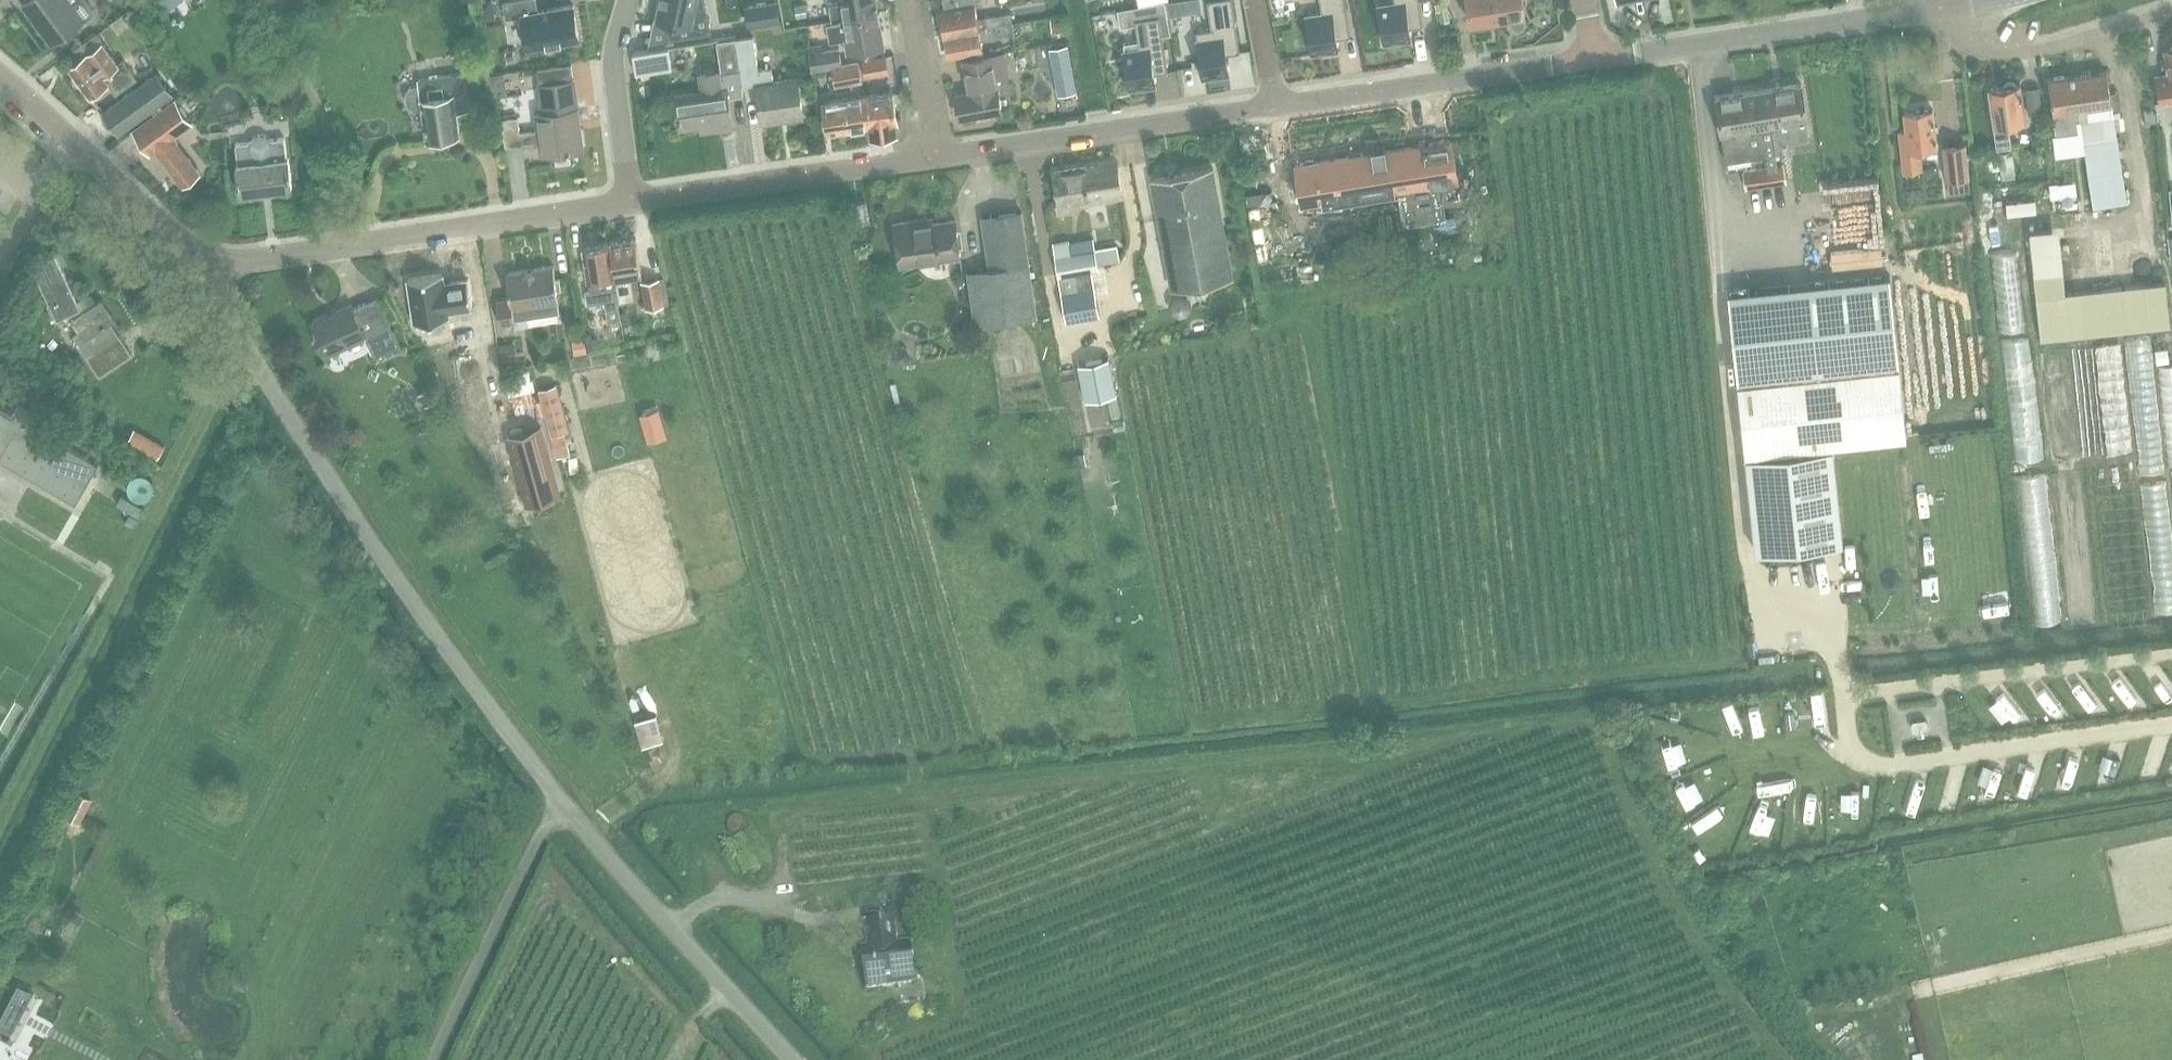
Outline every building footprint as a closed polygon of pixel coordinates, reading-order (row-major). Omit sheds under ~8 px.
[(92,13),(93,10),(85,0),(28,0),(23,4),(52,43),(92,13)] [(479,2),(481,11),(495,9),(493,0),(488,0),(479,2)] [(522,15),(528,50),(579,41),(573,6),(539,12),(537,0),(519,0),(503,3),(505,18),(522,15)] [(658,0),(659,0),(656,18),(665,19),(669,40),(711,33),(706,0),(658,0)] [(745,5),(749,24),(780,18),(777,0),(775,0),(745,5)] [(878,12),(875,0),(841,0),(841,1),(829,3),(832,20),(839,18),(878,12)] [(974,4),(974,0),(943,0),(944,10),(940,11),(944,33),(979,27),(1002,22),(1011,21),(1009,12),(994,15),(976,18),(974,4)] [(1004,9),(1028,8),(1027,0),(1004,0),(1004,9)] [(1129,88),(1155,84),(1153,72),(1167,70),(1162,34),(1170,33),(1167,14),(1165,1),(1164,0),(1163,0),(1142,4),(1144,17),(1134,18),(1138,46),(1123,49),(1129,88)] [(1165,1),(1167,14),(1178,12),(1176,0),(1173,0),(1165,1)] [(1229,73),(1226,53),(1240,51),(1232,0),(1207,0),(1211,27),(1195,29),(1203,77),(1229,73)] [(1338,49),(1336,37),(1350,35),(1345,0),(1320,0),(1322,11),(1306,14),(1312,52),(1338,49)] [(1419,0),(1394,0),(1394,1),(1379,3),(1385,42),(1410,38),(1409,26),(1423,24),(1419,0)] [(1497,18),(1495,0),(1467,0),(1471,22),(1497,18)] [(1497,18),(1525,14),(1523,0),(1495,0),(1497,18)] [(805,4),(794,6),(796,16),(807,14),(805,4)] [(827,23),(830,42),(845,39),(847,53),(884,46),(878,12),(839,18),(840,21),(827,23)] [(1063,14),(1048,16),(1050,31),(1065,29),(1063,14)] [(123,15),(111,23),(118,34),(130,25),(123,15)] [(981,39),(1005,35),(1013,33),(1011,21),(1002,22),(979,27),(944,33),(948,55),(983,49),(981,39)] [(82,58),(69,67),(90,95),(108,82),(116,94),(137,79),(124,60),(123,59),(122,60),(118,63),(103,43),(96,34),(75,49),(82,58)] [(774,81),(772,69),(759,71),(754,37),(736,39),(742,87),(756,85),(762,122),(781,120),(780,114),(803,111),(798,77),(774,81)] [(885,38),(884,55),(908,56),(909,39),(885,38)] [(741,87),(742,87),(736,39),(717,42),(722,72),(701,75),(703,92),(675,97),(680,127),(712,122),(713,129),(732,127),(728,98),(743,96),(741,87)] [(812,69),(831,65),(841,63),(838,47),(821,51),(820,45),(808,47),(812,69)] [(669,46),(633,52),(636,73),(672,67),(669,46)] [(2170,46),(2170,49),(2166,49),(2170,73),(2156,76),(2160,101),(2171,99),(2171,46),(2170,46)] [(997,79),(1009,77),(1004,52),(963,60),(969,91),(955,94),(959,117),(1002,110),(999,93),(997,79)] [(866,76),(889,71),(886,55),(863,60),(866,76)] [(1071,59),(1052,63),(1058,94),(1076,90),(1076,88),(1071,59)] [(831,65),(835,85),(862,80),(858,60),(841,63),(831,65)] [(2107,70),(2048,78),(2056,133),(2077,129),(2076,119),(2080,118),(2079,112),(2078,109),(2112,104),(2107,70)] [(118,133),(173,94),(158,72),(103,111),(118,133)] [(464,72),(417,78),(418,84),(410,85),(405,92),(406,103),(413,108),(420,107),(425,138),(460,133),(456,111),(470,109),(464,72)] [(574,131),(571,110),(577,109),(577,105),(576,105),(574,95),(575,94),(575,93),(574,93),(572,82),(573,82),(573,79),(539,84),(543,113),(537,114),(539,129),(520,131),(518,116),(501,118),(505,147),(540,142),(542,154),(552,153),(553,163),(557,166),(572,164),(574,160),(573,150),(583,149),(580,130),(574,131)] [(2008,123),(2026,120),(2020,83),(2016,83),(2012,81),(2006,82),(2003,85),(1988,88),(1997,146),(2011,144),(2008,123)] [(1758,89),(1772,183),(1786,181),(1783,164),(1777,165),(1775,152),(1783,151),(1781,141),(1809,136),(1806,118),(1807,118),(1801,82),(1758,89)] [(2029,114),(2042,113),(2039,86),(2026,88),(2029,114)] [(1747,187),(1772,183),(1758,89),(1715,96),(1726,161),(1765,154),(1767,166),(1744,170),(1747,187)] [(866,109),(869,125),(871,136),(899,132),(892,91),(870,94),(872,108),(866,109)] [(838,130),(869,125),(866,109),(872,108),(870,94),(824,101),(828,131),(838,130)] [(200,172),(173,136),(192,121),(175,99),(133,131),(150,152),(155,148),(183,185),(200,172)] [(1933,108),(1904,111),(1905,129),(1899,129),(1903,170),(1921,168),(1919,147),(1937,145),(1933,108)] [(2127,202),(2117,135),(2113,113),(2103,115),(2102,109),(2079,112),(2080,118),(2093,207),(2127,202)] [(2154,110),(2144,111),(2145,123),(2155,122),(2154,110)] [(240,193),(277,188),(292,186),(288,157),(286,157),(284,136),(268,138),(264,135),(258,134),(253,136),(250,141),(235,143),(237,163),(236,164),(240,193)] [(1447,206),(1443,181),(1458,178),(1452,140),(1295,164),(1301,203),(1428,183),(1432,208),(1447,206)] [(1947,179),(1968,176),(1965,142),(1943,144),(1947,179)] [(2000,167),(2014,165),(2011,148),(1998,150),(2000,167)] [(1122,194),(1116,162),(1117,162),(1117,159),(1099,161),(1099,164),(1054,171),(1059,201),(1085,196),(1086,201),(1122,195),(1122,194)] [(1232,277),(1219,207),(1220,207),(1213,167),(1151,178),(1159,219),(1168,217),(1181,286),(1232,277)] [(1783,184),(1768,187),(1770,197),(1784,195),(1783,184)] [(2059,184),(2050,184),(2051,192),(2060,191),(2059,184)] [(1408,220),(1421,218),(1417,190),(1403,192),(1408,220)] [(852,221),(868,218),(866,201),(850,204),(852,221)] [(975,323),(1036,314),(1021,210),(982,216),(989,268),(968,271),(975,323)] [(1458,214),(1432,217),(1434,234),(1460,231),(1458,214)] [(924,223),(923,219),(894,223),(900,262),(960,253),(955,219),(924,223)] [(2049,227),(2029,229),(2030,238),(2033,274),(2036,295),(2036,296),(2062,293),(2054,226),(2050,227),(2049,227)] [(2029,313),(2028,235),(2011,235),(2012,313),(2029,313)] [(615,276),(617,285),(630,282),(629,274),(641,272),(636,238),(610,242),(610,244),(615,276)] [(1069,238),(1053,241),(1055,255),(1058,274),(1066,321),(1099,315),(1091,269),(1099,267),(1098,264),(1119,261),(1116,245),(1095,249),(1072,253),(1069,238)] [(616,285),(617,285),(615,276),(610,244),(583,248),(590,289),(609,286),(608,291),(610,306),(605,307),(610,339),(608,340),(610,348),(625,346),(616,285)] [(100,374),(132,353),(111,321),(115,318),(102,298),(93,304),(87,294),(77,300),(55,254),(32,265),(58,318),(68,313),(79,331),(74,335),(100,374)] [(510,297),(496,299),(500,322),(501,322),(502,333),(516,331),(514,320),(515,320),(513,306),(523,305),(525,317),(561,311),(554,265),(507,272),(510,297)] [(1312,266),(1295,267),(1296,279),(1313,278),(1312,266)] [(442,273),(408,278),(415,322),(448,317),(447,310),(472,307),(468,279),(443,283),(442,273)] [(1890,274),(1728,291),(1738,382),(1899,365),(1890,274)] [(644,307),(666,302),(659,276),(637,282),(644,307)] [(2062,293),(2036,296),(2040,339),(2107,332),(2170,325),(2165,282),(2101,289),(2062,293)] [(1189,295),(1181,291),(1173,294),(1169,302),(1172,310),(1179,314),(1188,311),(1192,304),(1189,295)] [(392,328),(380,333),(366,301),(353,307),(351,304),(310,323),(325,355),(336,349),(339,355),(365,343),(364,342),(368,340),(375,357),(400,346),(392,328)] [(585,338),(572,340),(575,354),(587,352),(585,338)] [(596,339),(587,340),(588,350),(598,349),(596,339)] [(514,342),(498,344),(501,363),(517,360),(514,342)] [(893,348),(891,354),(894,361),(901,363),(907,360),(909,353),(906,347),(899,344),(893,348)] [(2166,350),(2154,351),(2155,361),(2168,359),(2166,350)] [(1086,387),(1113,381),(1107,353),(1079,359),(1086,387)] [(1899,365),(1738,382),(1745,452),(1831,443),(1906,436),(1899,365)] [(539,388),(557,455),(570,452),(567,439),(572,438),(557,383),(539,388)] [(429,389),(419,395),(425,406),(435,401),(429,389)] [(12,414),(0,407),(0,458),(76,503),(99,464),(32,426),(39,414),(19,402),(12,414)] [(540,425),(508,434),(527,501),(559,492),(540,425)] [(157,457),(164,446),(134,429),(128,440),(157,457)] [(1831,443),(1745,452),(1755,560),(1842,551),(1831,443)] [(128,495),(134,500),(140,501),(147,498),(151,493),(152,486),(149,480),(144,476),(137,475),(131,477),(127,482),(126,489),(128,495)] [(1888,572),(1883,577),(1883,585),(1889,590),(1896,590),(1901,584),(1901,576),(1895,571),(1888,572)] [(1793,711),(1784,712),(1786,726),(1795,725),(1793,711)] [(1913,719),(1911,722),(1912,729),(1915,730),(1917,730),(1924,729),(1926,729),(1928,726),(1927,719),(1925,718),(1913,719)] [(80,823),(93,799),(77,791),(64,815),(80,823)] [(749,824),(749,822),(748,821),(747,819),(745,818),(744,817),(742,816),(740,816),(738,815),(737,815),(735,816),(733,817),(731,818),(730,819),(729,821),(728,822),(727,824),(727,826),(727,828),(728,830),(728,831),(729,833),(731,834),(732,835),(734,836),(735,837),(737,837),(739,837),(741,837),(743,837),(744,836),(746,835),(747,833),(748,832),(749,830),(749,828),(749,826),(749,824)] [(911,890),(891,893),(893,908),(913,905),(911,890)] [(861,950),(866,988),(896,984),(896,979),(915,976),(911,943),(896,945),(893,919),(866,923),(869,948),(861,950)] [(18,985),(0,1019),(0,1034),(10,1040),(34,994),(18,985)]
